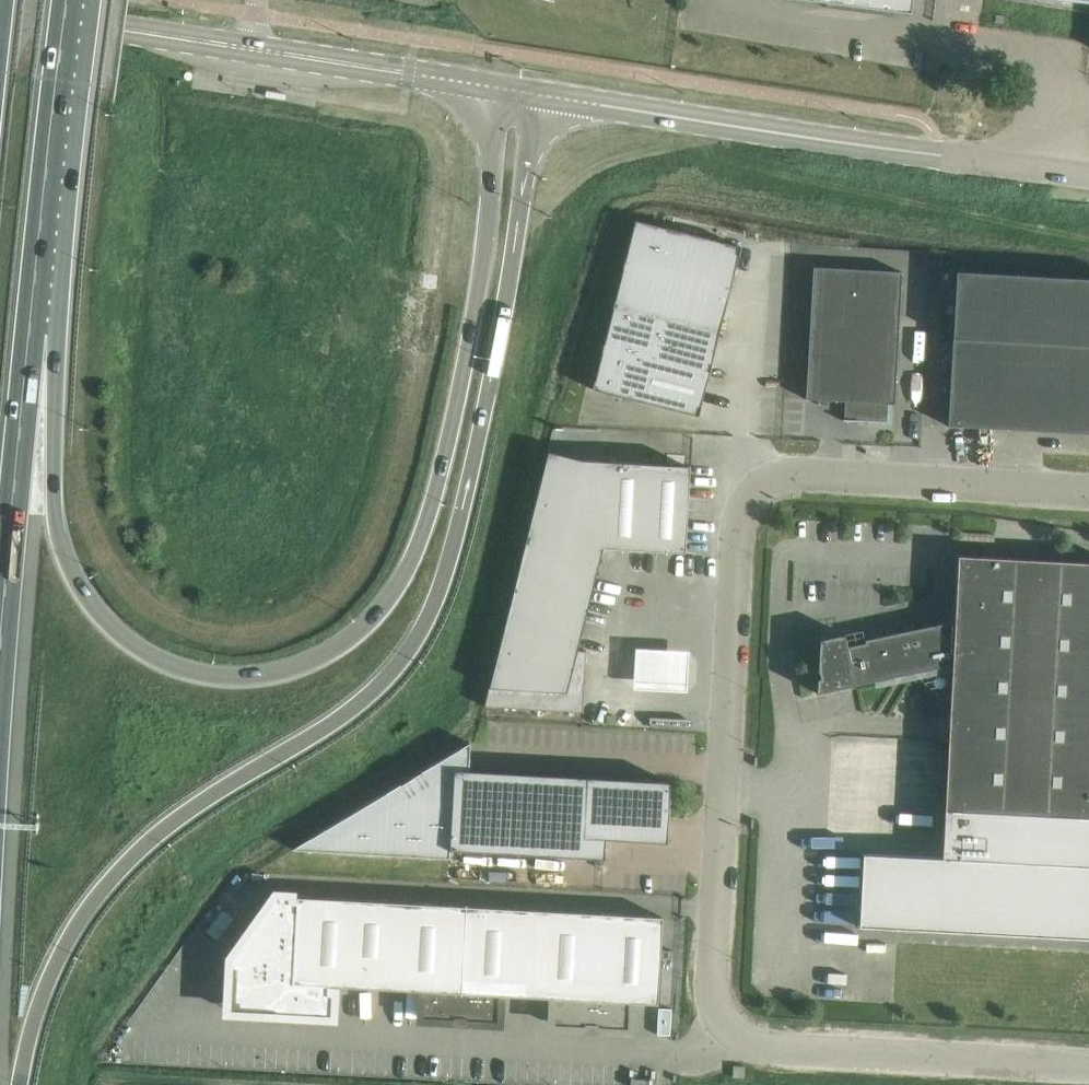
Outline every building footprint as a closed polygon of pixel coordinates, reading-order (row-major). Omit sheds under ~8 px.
[(892,15),(893,11),(911,13),(913,0),(810,0),(826,2),(826,7),(892,15)] [(741,247),(635,220),(594,389),(699,416),(741,247)] [(807,399),(846,401),(845,419),(844,419),(844,421),(859,422),(859,421),(888,422),(889,404),(895,404),(902,272),(814,267),(807,399)] [(1088,434),(1088,279),(957,271),(948,426),(1088,434)] [(553,455),(486,709),(585,714),(588,654),(580,654),(607,551),(690,556),(696,471),(588,465),(553,455)] [(945,858),(863,853),(859,926),(1088,938),(1088,562),(958,555),(955,620),(865,639),(866,643),(848,647),(845,634),(820,639),(818,671),(820,671),(821,678),(818,678),(817,693),(915,672),(916,673),(950,712),(949,741),(951,741),(945,858)] [(688,656),(635,653),(633,694),(686,697),(688,656)] [(586,837),(589,777),(469,771),(471,742),(293,849),(450,858),(450,850),(605,858),(606,838),(586,837)] [(671,782),(589,777),(586,837),(606,838),(667,842),(671,782)] [(236,960),(234,1006),(278,1009),(278,1014),(283,1014),(284,1009),(294,1009),(294,1014),(299,1015),(299,1010),(327,1011),(328,992),(329,986),(367,988),(368,966),(395,967),(394,989),(400,990),(427,991),(426,997),(425,1015),(450,1016),(450,1020),(455,1020),(455,1017),(466,1017),(466,1020),(471,1021),(471,1017),(496,1019),(497,1001),(497,995),(558,998),(557,1004),(556,1022),(581,1023),(581,1027),(586,1027),(586,1024),(597,1024),(597,1027),(601,1028),(602,1025),(627,1026),(628,1008),(628,1002),(658,1004),(663,916),(467,906),(467,903),(466,903),(466,906),(297,896),(297,901),(279,900),(236,960)]
